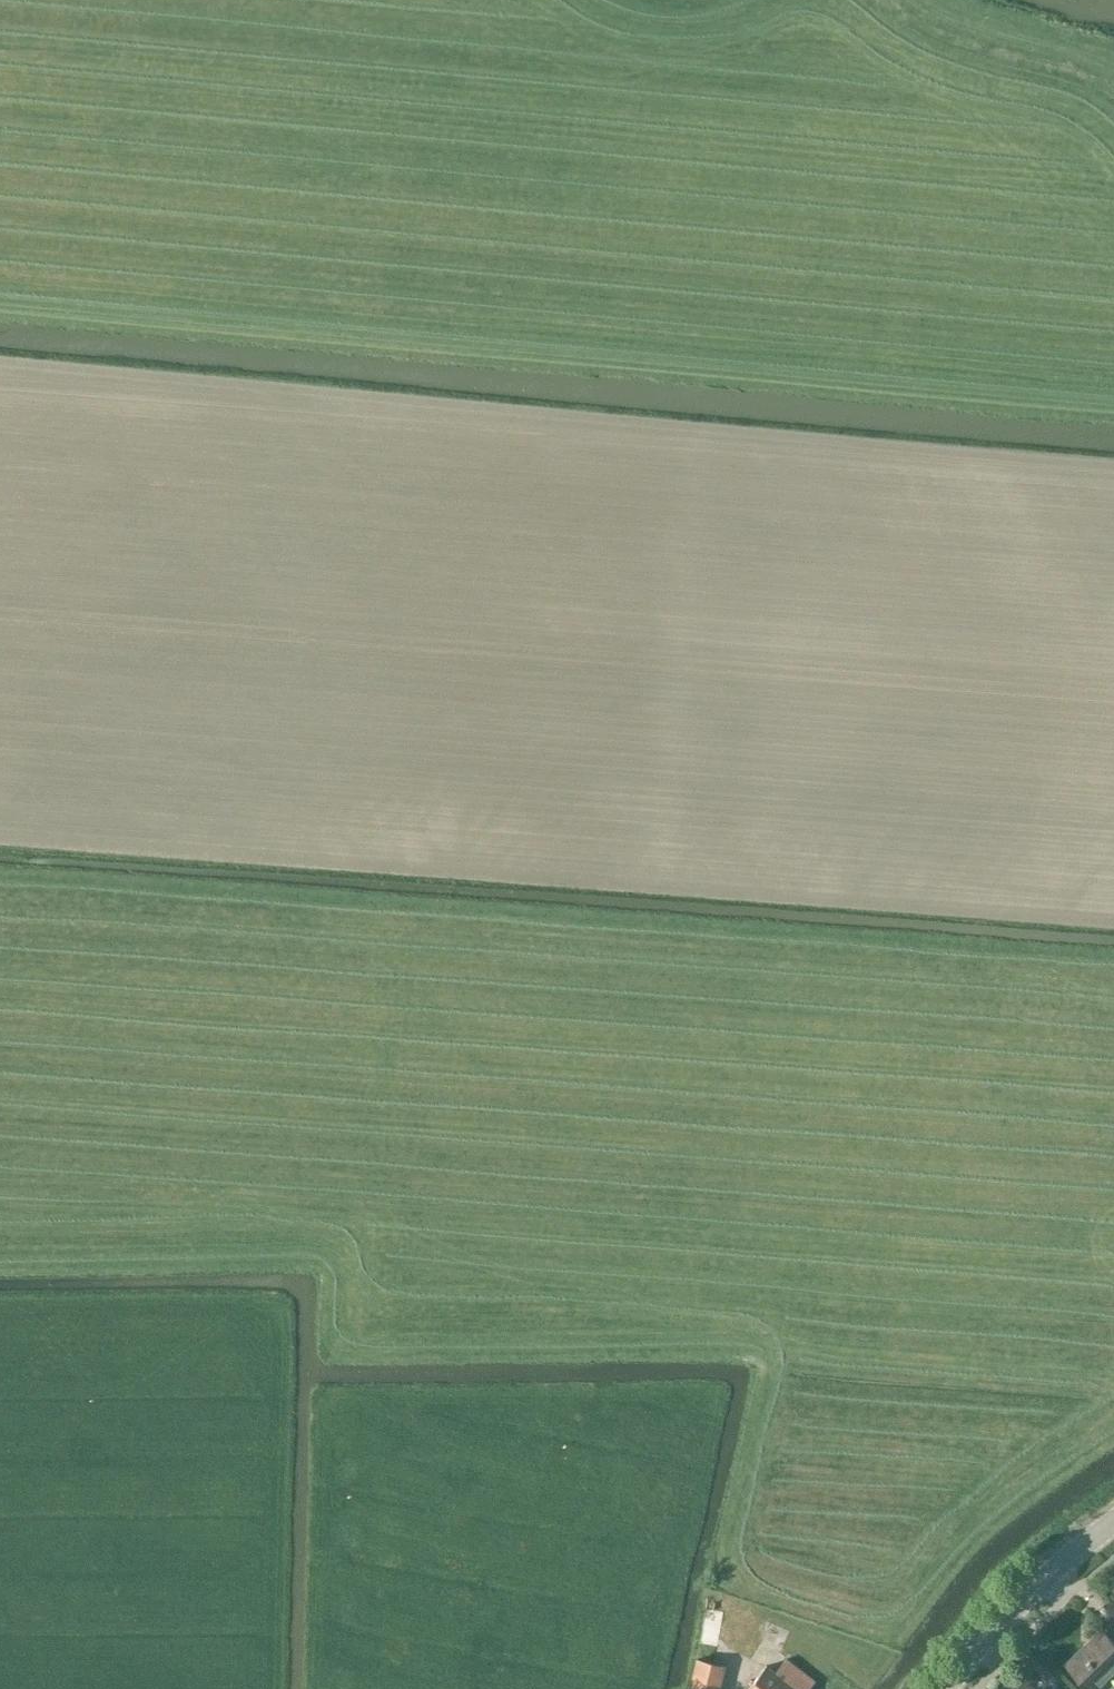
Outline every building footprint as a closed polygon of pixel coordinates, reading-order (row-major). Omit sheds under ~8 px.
[(706,1608),(697,1657),(689,1687),(698,1688),(721,1688),(726,1664),(713,1661),(716,1647),(719,1648),(724,1611),(706,1608)] [(1102,1629),(1068,1663),(1090,1688),(1093,1688),(1113,1668),(1113,1643),(1102,1629)] [(814,1679),(786,1658),(777,1670),(767,1663),(748,1688),(807,1688),(814,1679)]
